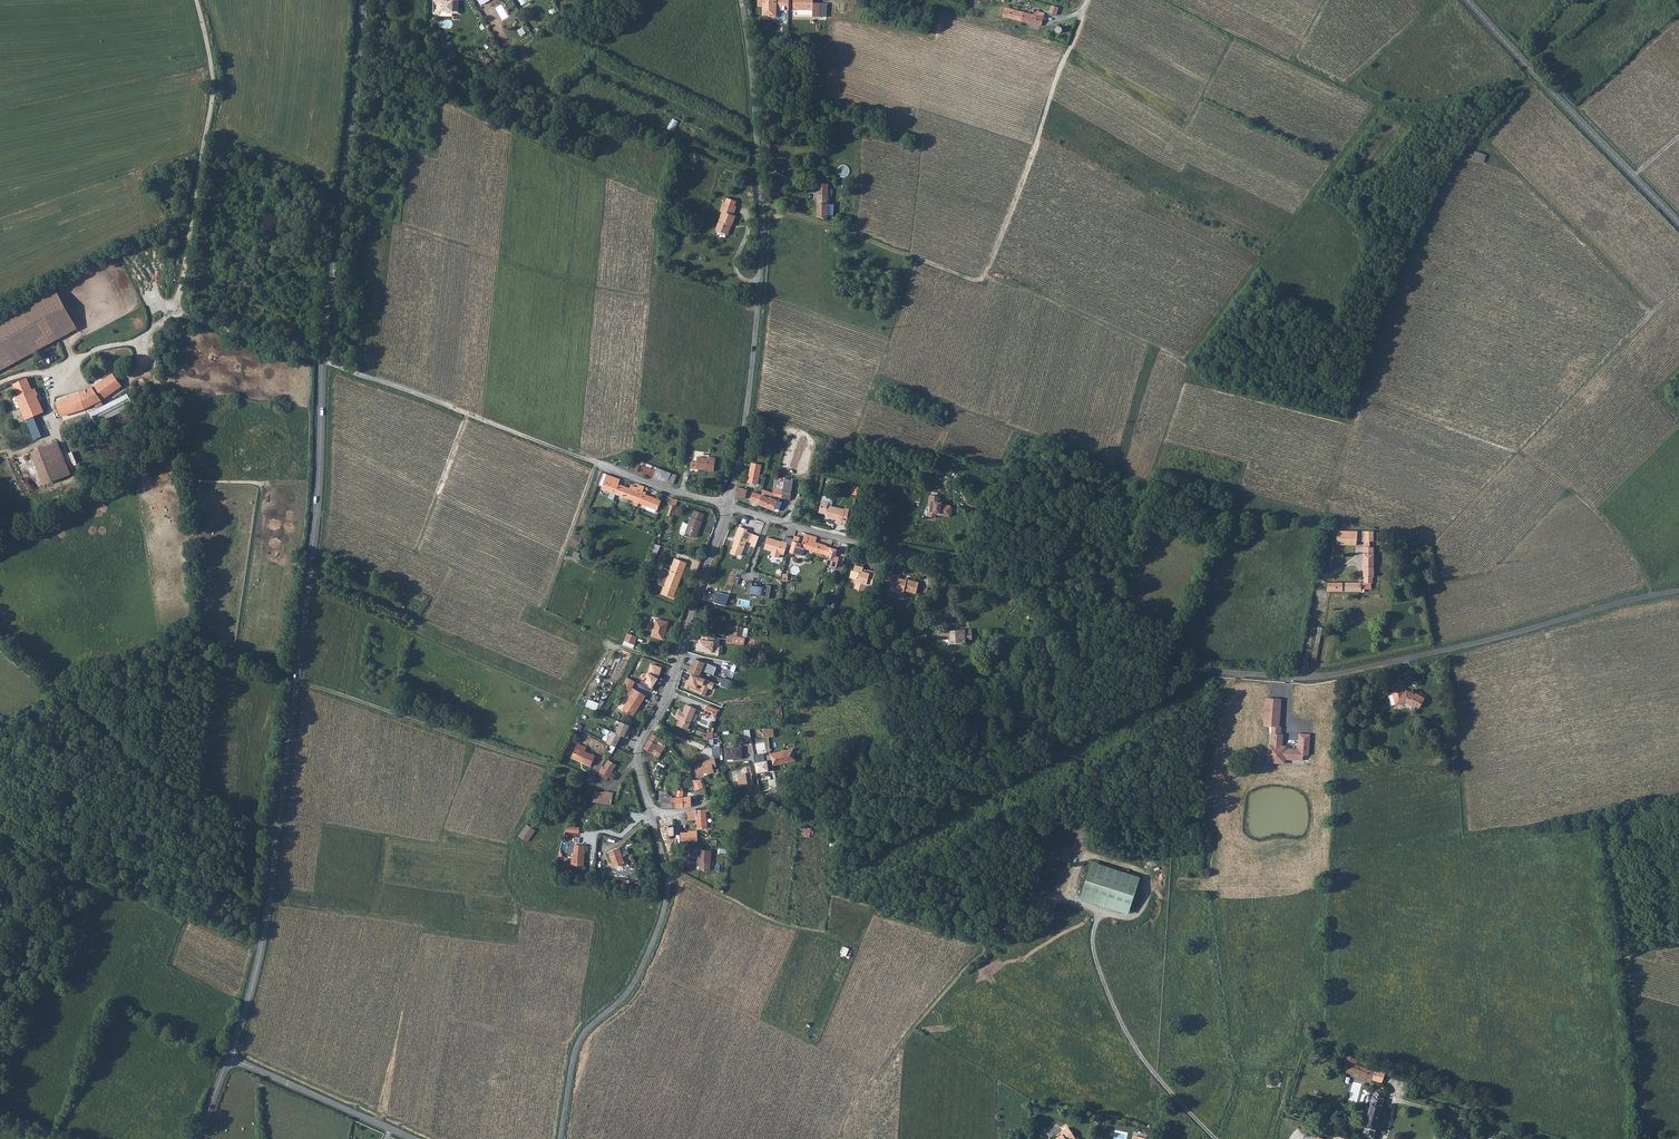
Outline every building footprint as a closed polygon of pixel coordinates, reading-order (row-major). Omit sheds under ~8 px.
[(449,2),(446,2),(446,0),(434,0),(434,14),(440,14),(440,12),(452,12),(452,13),(458,13),(458,0),(449,0),(449,2)] [(781,0),(758,0),(758,5),(763,5),(763,15),(775,15),(776,13),(776,5),(781,5),(781,0)] [(794,8),(808,9),(809,0),(794,0),(794,8)] [(808,9),(812,9),(812,13),(812,15),(816,16),(817,2),(813,2),(813,0),(809,0),(808,9)] [(775,15),(763,15),(763,18),(779,18),(779,8),(783,8),(783,5),(781,5),(776,5),(776,13),(775,15)] [(1058,8),(1051,5),(1049,13),(1056,15),(1058,8)] [(1004,7),(1002,16),(1034,24),(1037,16),(1039,12),(1034,11),(1033,14),(1004,7)] [(1037,16),(1034,24),(1041,26),(1043,17),(1037,16)] [(1476,152),(1473,159),(1485,162),(1487,155),(1476,152)] [(818,184),(817,217),(827,217),(828,184),(818,184)] [(727,198),(725,202),(735,206),(737,201),(727,198)] [(722,212),(715,231),(726,235),(730,225),(732,226),(736,217),(733,215),(736,206),(735,206),(725,202),(724,202),(720,211),(722,212)] [(57,291),(57,289),(28,305),(0,321),(0,370),(78,327),(57,291)] [(79,395),(55,402),(60,417),(86,409),(101,400),(120,387),(113,376),(93,390),(92,388),(79,395)] [(18,396),(15,397),(26,419),(34,416),(44,411),(37,396),(38,395),(35,389),(33,390),(27,378),(13,385),(18,396)] [(34,416),(26,419),(34,440),(42,437),(34,416)] [(71,475),(58,442),(30,453),(43,485),(71,475)] [(709,470),(714,471),(715,465),(716,457),(709,456),(709,457),(697,455),(697,461),(692,460),(691,467),(696,468),(696,466),(709,469),(709,470)] [(751,462),(746,482),(757,484),(761,465),(751,462)] [(640,471),(648,474),(651,468),(642,465),(640,471)] [(648,474),(648,475),(667,482),(670,473),(666,470),(652,465),(651,468),(648,474)] [(606,475),(602,489),(616,494),(619,484),(620,480),(606,475)] [(619,484),(616,494),(634,500),(632,505),(637,507),(639,502),(642,493),(645,487),(638,484),(637,487),(631,485),(629,488),(619,484)] [(737,487),(735,496),(740,497),(745,498),(748,490),(745,489),(737,487)] [(772,494),(772,498),(781,499),(783,489),(773,488),(772,494)] [(761,495),(757,503),(773,509),(777,500),(772,498),(772,494),(763,490),(761,495)] [(757,503),(761,495),(755,492),(753,492),(749,500),(751,500),(757,503)] [(642,493),(639,502),(654,509),(657,511),(661,500),(642,493)] [(929,496),(928,496),(927,505),(928,506),(927,517),(935,518),(935,513),(939,513),(940,515),(948,517),(948,516),(951,516),(952,509),(950,509),(950,507),(941,506),(941,502),(939,502),(939,498),(929,496)] [(822,498),(821,501),(828,503),(827,506),(830,507),(831,504),(831,502),(830,500),(828,499),(822,498)] [(777,500),(773,509),(777,510),(778,510),(781,501),(777,500)] [(821,501),(818,513),(827,516),(826,519),(837,521),(836,525),(840,526),(841,525),(842,519),(846,520),(848,510),(844,509),(844,511),(830,507),(827,506),(828,503),(821,501)] [(675,506),(669,505),(667,513),(667,515),(672,517),(675,506)] [(690,517),(684,533),(696,538),(702,522),(701,521),(703,514),(694,510),(691,518),(690,517)] [(747,531),(740,528),(734,541),(736,542),(735,544),(730,554),(736,556),(736,555),(741,557),(747,543),(749,544),(752,536),(747,533),(747,531)] [(1338,531),(1335,545),(1349,545),(1350,531),(1338,531)] [(1357,531),(1356,541),(1364,541),(1365,541),(1365,531),(1357,531)] [(1373,531),(1365,531),(1365,541),(1373,541),(1373,531)] [(570,545),(579,548),(583,536),(575,533),(570,545)] [(815,537),(805,534),(802,544),(798,543),(793,541),(789,552),(802,556),(805,549),(815,552),(814,555),(820,557),(822,553),(827,555),(827,554),(829,547),(814,542),(815,537)] [(752,536),(749,544),(751,545),(752,543),(756,545),(759,538),(752,536)] [(782,541),(769,536),(765,547),(772,549),(771,553),(779,556),(781,552),(785,553),(789,542),(782,540),(782,541)] [(1373,547),(1364,547),(1364,559),(1364,577),(1364,582),(1368,583),(1368,585),(1371,585),(1371,583),(1372,583),(1373,576),(1373,565),(1373,547)] [(827,554),(827,555),(824,564),(830,566),(830,569),(841,571),(844,558),(827,554)] [(675,559),(671,567),(683,572),(686,563),(675,559)] [(893,564),(885,562),(881,578),(891,581),(890,585),(896,587),(895,592),(902,593),(904,590),(915,593),(918,581),(908,578),(908,580),(898,577),(899,575),(890,573),(893,564)] [(850,570),(848,577),(853,579),(853,582),(859,584),(860,583),(869,585),(873,570),(865,568),(864,572),(860,571),(861,566),(853,564),(851,570),(850,570)] [(664,586),(661,594),(673,598),(683,572),(671,567),(670,571),(664,569),(660,578),(662,579),(660,585),(664,586)] [(769,599),(771,586),(765,585),(765,588),(752,585),(752,582),(747,581),(744,595),(750,596),(750,593),(763,596),(763,598),(769,599)] [(1328,583),(1327,591),(1361,591),(1361,590),(1361,583),(1328,583)] [(728,595),(717,592),(714,602),(725,606),(728,595)] [(657,620),(652,636),(662,639),(667,623),(657,620)] [(733,626),(732,634),(733,634),(733,636),(742,637),(743,627),(733,626)] [(965,639),(965,628),(938,629),(938,637),(950,637),(950,642),(965,642),(965,639)] [(627,633),(625,641),(635,644),(638,637),(627,633)] [(715,637),(702,635),(701,639),(699,638),(698,642),(696,642),(695,651),(705,652),(705,653),(718,655),(719,647),(714,646),(715,637)] [(696,659),(688,673),(691,674),(699,677),(702,670),(713,675),(716,667),(696,659)] [(658,679),(662,668),(651,664),(648,672),(647,672),(644,677),(646,678),(644,682),(642,680),(640,684),(651,691),(653,688),(652,687),(658,679)] [(699,677),(691,674),(688,684),(686,683),(684,687),(706,696),(709,688),(712,689),(715,684),(699,677)] [(627,677),(622,687),(629,691),(635,682),(627,677)] [(1401,682),(1392,684),(1394,691),(1393,691),(1393,694),(1396,704),(1405,702),(1415,707),(1416,705),(1419,707),(1422,702),(1424,697),(1416,692),(1415,693),(1408,689),(1404,690),(1401,682)] [(635,690),(622,710),(632,716),(646,696),(635,690)] [(1270,726),(1278,727),(1278,726),(1280,699),(1266,698),(1264,726),(1270,726)] [(588,699),(586,706),(598,709),(600,702),(588,699)] [(687,729),(694,709),(685,705),(682,711),(678,710),(674,719),(678,720),(676,725),(687,729)] [(706,713),(717,717),(720,710),(708,706),(706,713)] [(620,721),(615,733),(622,736),(628,739),(631,732),(629,731),(631,726),(620,721)] [(1272,733),(1281,734),(1281,726),(1278,726),(1278,727),(1270,726),(1267,762),(1285,764),(1285,762),(1276,761),(1276,754),(1270,754),(1270,745),(1272,745),(1272,733)] [(773,728),(763,729),(763,737),(774,736),(773,728)] [(617,747),(622,736),(615,733),(613,732),(608,743),(617,747)] [(644,746),(643,748),(649,752),(652,753),(658,742),(660,738),(652,733),(644,746)] [(1281,734),(1272,733),(1272,745),(1270,745),(1270,754),(1276,754),(1276,761),(1285,762),(1285,759),(1302,760),(1303,755),(1308,755),(1309,741),(1298,741),(1298,749),(1286,748),(1282,748),(1282,746),(1283,734),(1281,734)] [(1298,741),(1309,741),(1310,734),(1299,733),(1298,741)] [(665,746),(658,742),(652,753),(659,757),(665,746)] [(577,744),(571,757),(590,766),(594,756),(584,752),(586,747),(577,744)] [(725,748),(725,759),(741,758),(741,748),(725,748)] [(794,750),(771,754),(773,765),(796,761),(794,750)] [(764,753),(754,754),(756,773),(769,771),(767,761),(765,761),(764,753)] [(709,773),(715,771),(714,766),(716,765),(714,759),(714,757),(707,759),(705,762),(695,765),(699,775),(708,772),(709,773)] [(608,760),(604,767),(603,768),(611,772),(612,772),(616,765),(608,760)] [(603,766),(599,772),(608,778),(610,775),(612,777),(615,774),(612,772),(611,772),(603,768),(604,767),(603,766)] [(752,786),(749,767),(742,768),(743,772),(735,774),(737,787),(743,786),(743,787),(752,786)] [(701,780),(693,780),(693,782),(696,789),(703,788),(701,780)] [(683,791),(677,790),(676,797),(676,807),(683,807),(691,804),(691,796),(685,797),(682,797),(683,791)] [(662,802),(662,807),(676,807),(676,797),(667,797),(667,791),(659,791),(659,802),(662,802)] [(592,801),(597,802),(597,803),(598,804),(598,802),(604,803),(611,804),(613,796),(605,795),(605,793),(594,792),(592,801)] [(689,818),(689,820),(697,820),(697,829),(707,829),(705,810),(696,810),(696,809),(687,812),(689,818)] [(527,824),(519,836),(527,841),(535,830),(527,824)] [(811,836),(812,827),(798,826),(797,835),(811,836)] [(698,831),(688,831),(688,833),(688,843),(698,842),(698,831)] [(573,853),(572,865),(584,866),(585,853),(583,853),(584,844),(576,843),(575,851),(573,853)] [(699,872),(710,873),(712,851),(698,850),(697,863),(700,863),(699,872)] [(620,851),(609,855),(615,870),(625,867),(620,851)] [(1092,863),(1080,900),(1128,915),(1140,878),(1092,863)] [(1344,1070),(1383,1083),(1386,1073),(1377,1070),(1376,1073),(1357,1066),(1359,1060),(1347,1056),(1345,1061),(1343,1061),(1341,1065),(1345,1066),(1344,1070)] [(1363,1136),(1374,1138),(1375,1138),(1377,1130),(1376,1130),(1382,1108),(1384,1100),(1383,1099),(1385,1092),(1375,1090),(1373,1097),(1364,1095),(1362,1103),(1371,1106),(1366,1127),(1365,1127),(1363,1136)] [(1075,1138),(1067,1127),(1059,1132),(1061,1134),(1054,1138),(1055,1138),(1074,1138),(1075,1138)]
